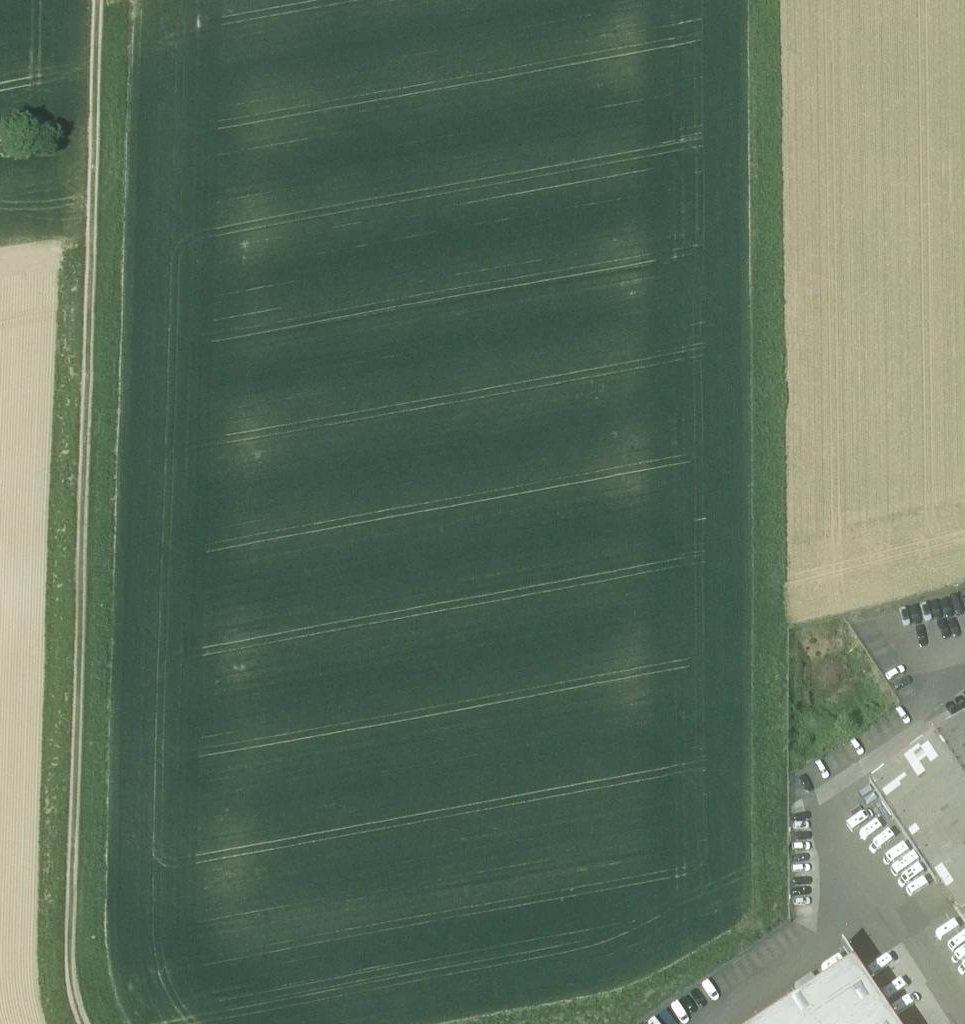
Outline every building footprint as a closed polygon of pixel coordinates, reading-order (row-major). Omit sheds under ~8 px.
[(873,782),(964,920),(964,721),(873,782)] [(766,1023),(896,1023),(845,948),(844,949),(854,965),(766,1023)]
